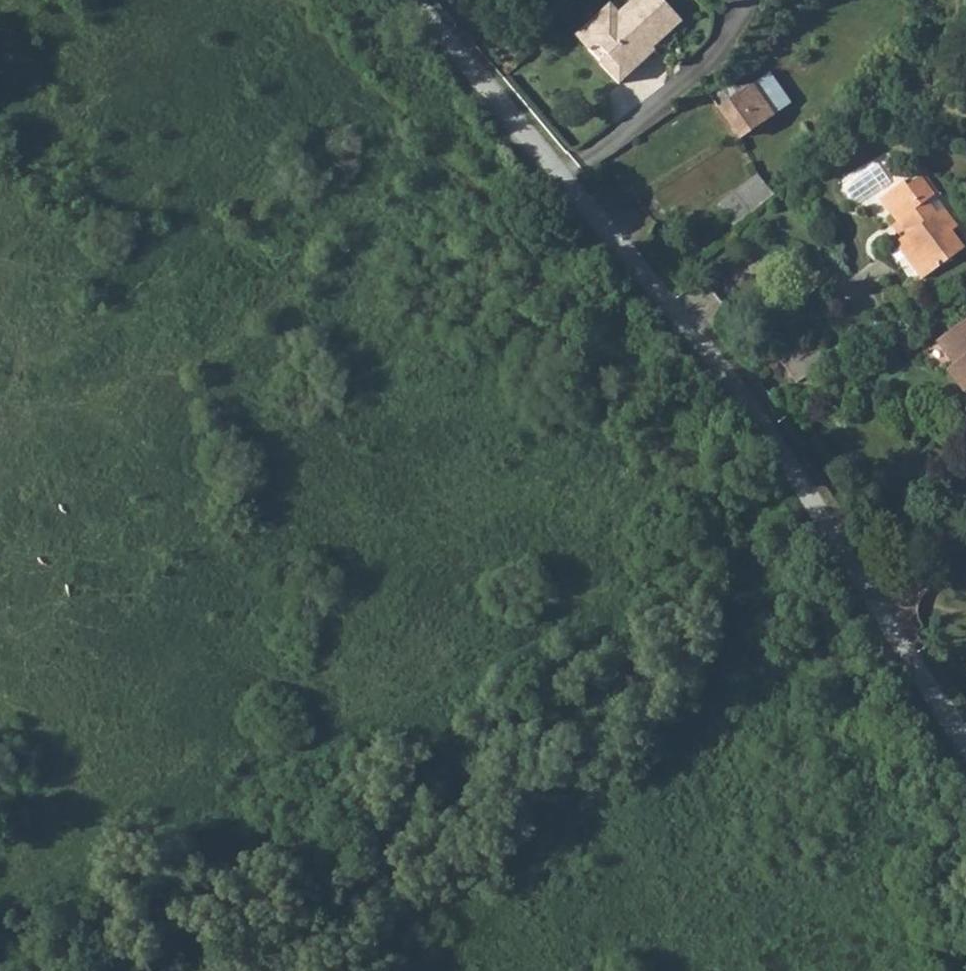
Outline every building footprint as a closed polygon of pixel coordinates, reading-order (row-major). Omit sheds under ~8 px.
[(585,27),(599,41),(588,51),(601,63),(600,64),(619,84),(655,50),(650,44),(654,40),(658,42),(680,20),(680,19),(662,0),(631,0),(617,13),(609,4),(585,27)] [(585,27),(575,37),(588,51),(599,41),(585,27)] [(791,103),(759,58),(709,94),(740,138),(791,103)] [(718,203),(734,223),(773,191),(757,171),(718,203)] [(904,236),(898,241),(880,255),(894,275),(900,271),(912,287),(921,281),(963,250),(949,233),(954,229),(940,209),(934,214),(925,203),(930,197),(916,179),(904,188),(901,184),(878,202),(904,236)] [(935,343),(953,366),(946,371),(964,394),(965,393),(965,319),(935,343)]
